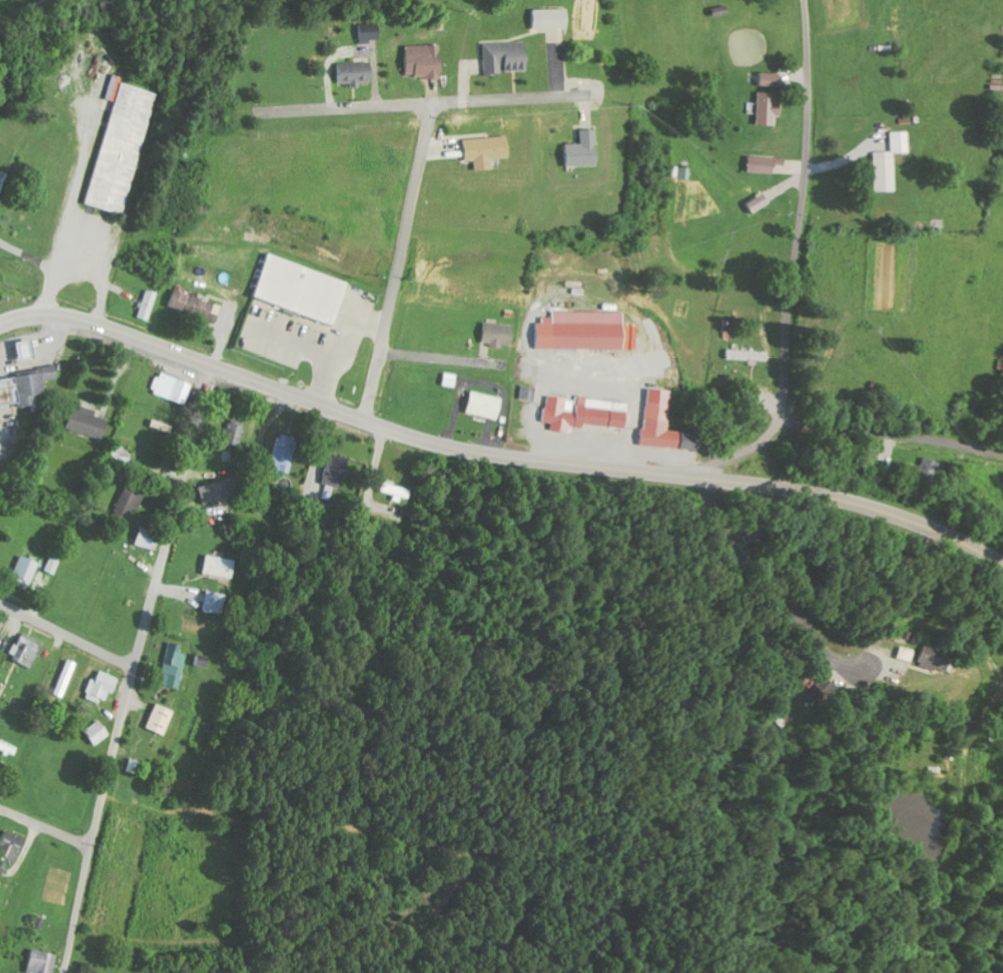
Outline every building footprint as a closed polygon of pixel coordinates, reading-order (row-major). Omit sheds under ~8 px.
[(570,9),(531,10),(531,30),(571,29),(570,9)] [(382,40),(381,24),(359,25),(360,44),(372,44),(372,40),(382,40)] [(486,43),(487,75),(505,75),(505,72),(530,71),(530,42),(486,43)] [(354,83),(354,85),(375,84),(374,63),(337,65),(338,84),(354,83)] [(783,87),(783,74),(758,73),(758,86),(783,87)] [(156,91),(111,80),(105,100),(113,102),(86,206),(125,215),(156,91)] [(758,125),(777,126),(777,116),(782,116),(782,103),(777,103),(778,93),(759,92),(758,125)] [(582,144),(565,144),(565,167),(600,166),(599,129),(582,130),(582,144)] [(875,152),(876,192),(897,192),(896,154),(910,153),(910,132),(892,132),(892,152),(875,152)] [(495,170),(495,159),(513,158),(512,137),(467,139),(467,162),(476,161),(477,171),(495,170)] [(751,172),(778,173),(778,166),(788,166),(788,158),(751,157),(751,172)] [(757,213),(774,204),(769,194),(752,203),(757,213)] [(266,238),(232,345),(353,393),(387,277),(266,238)] [(158,293),(145,289),(137,317),(150,321),(158,293)] [(225,306),(175,289),(169,306),(219,324),(225,306)] [(626,325),(626,312),(552,312),(552,319),(535,320),(536,350),(638,350),(638,325),(626,325)] [(515,346),(516,325),(484,323),(483,342),(492,343),(492,348),(506,349),(506,345),(515,346)] [(756,352),(756,351),(726,351),(726,360),(769,361),(770,353),(756,352)] [(39,403),(37,396),(47,394),(45,381),(59,378),(58,369),(0,379),(0,410),(39,403)] [(186,406),(194,384),(160,371),(152,393),(186,406)] [(538,389),(520,386),(519,399),(536,402),(538,389)] [(709,452),(710,435),(669,431),(673,391),(650,389),(646,447),(709,452)] [(469,413),(499,421),(505,399),(474,391),(469,413)] [(631,404),(548,394),(546,408),(543,407),(541,422),(554,424),(554,431),(570,433),(571,427),(585,429),(586,424),(629,429),(631,404)] [(105,440),(111,420),(97,416),(98,411),(78,405),(71,430),(105,440)] [(174,427),(156,421),(154,428),(172,434),(174,427)] [(223,442),(242,446),(246,426),(227,422),(223,442)] [(292,470),(296,438),(275,435),(271,468),(292,470)] [(129,468),(134,449),(115,444),(110,462),(129,468)] [(326,454),(324,466),(327,466),(323,484),(341,488),(343,479),(356,482),(360,461),(326,454)] [(916,476),(939,483),(945,465),(922,457),(916,476)] [(116,515),(129,520),(133,508),(139,511),(146,493),(143,492),(147,481),(130,475),(116,515)] [(205,504),(241,496),(237,478),(201,486),(205,504)] [(392,498),(407,502),(410,490),(380,482),(378,492),(393,496),(392,498)] [(162,531),(141,528),(138,547),(159,550),(162,531)] [(45,591),(50,573),(39,570),(42,562),(20,555),(12,580),(45,591)] [(233,578),(235,560),(205,556),(203,575),(233,578)] [(223,594),(205,591),(202,612),(220,615),(223,594)] [(45,641),(20,632),(10,658),(35,667),(45,641)] [(181,689),(188,654),(180,653),(182,645),(168,642),(162,673),(165,673),(163,686),(181,689)] [(908,662),(907,665),(938,671),(942,652),(915,646),(914,652),(893,647),(891,658),(908,662)] [(107,701),(110,693),(115,695),(121,679),(100,671),(97,681),(90,679),(83,698),(99,703),(100,699),(107,701)] [(834,687),(821,676),(803,698),(816,709),(834,687)] [(168,736),(176,711),(156,704),(147,730),(168,736)] [(83,732),(95,747),(111,734),(99,719),(83,732)] [(127,772),(138,775),(142,762),(131,759),(127,772)] [(28,839),(3,829),(0,835),(0,874),(4,876),(11,860),(17,863),(28,839)] [(24,950),(21,972),(23,972),(51,972),(54,954),(24,950)]
